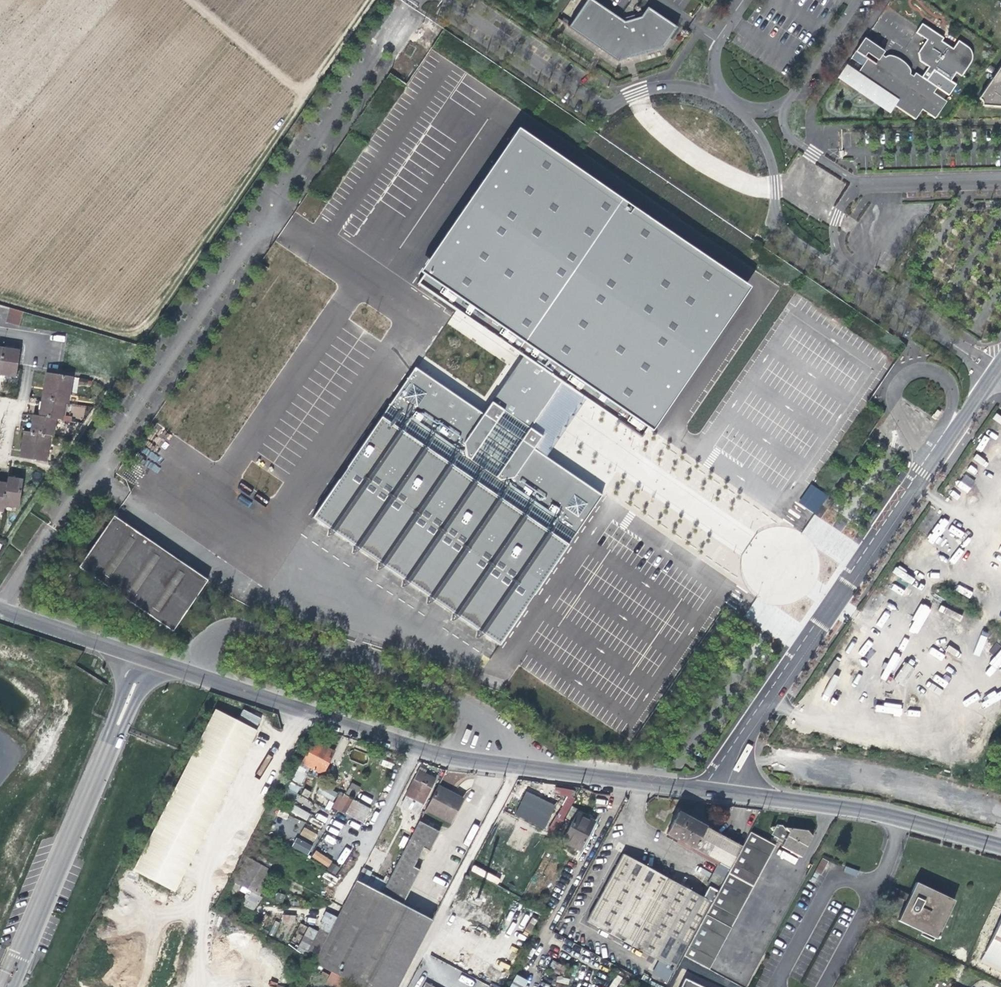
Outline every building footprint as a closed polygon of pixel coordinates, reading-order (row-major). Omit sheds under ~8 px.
[(617,61),(662,48),(675,27),(646,8),(640,17),(622,22),(590,0),(587,0),(568,28),(617,61)] [(924,38),(930,29),(922,23),(916,32),(924,38)] [(926,40),(933,31),(930,29),(924,38),(926,40)] [(884,52),(864,38),(851,57),(863,65),(858,72),(854,78),(863,84),(865,82),(894,102),(893,105),(894,106),(915,120),(922,110),(935,118),(939,112),(937,110),(943,100),(933,93),(937,88),(927,81),(934,70),(950,81),(956,73),(961,76),(972,61),(973,58),(973,55),(973,53),(972,51),(970,49),(958,41),(953,49),(941,41),(944,38),(941,36),(933,31),(926,40),(914,57),(929,67),(921,77),(915,73),(911,79),(907,76),(910,74),(910,71),(907,66),(902,61),(896,57),(890,55),(886,56),(884,60),(880,58),(884,52)] [(858,72),(846,65),(837,78),(888,114),(894,106),(893,105),(894,102),(865,82),(863,84),(854,78),(858,72)] [(983,105),(1000,107),(1000,66),(978,99),(980,100),(983,103),(983,105)] [(749,284),(513,124),(411,269),(645,430),(749,284)] [(7,316),(20,320),(22,313),(9,309),(7,316)] [(17,327),(20,320),(7,316),(4,323),(17,327)] [(0,349),(0,374),(12,376),(13,370),(15,352),(7,350),(0,349)] [(499,645),(601,495),(533,449),(542,436),(530,428),(533,423),(518,412),(507,406),(504,410),(491,402),(483,414),(415,368),(312,517),(499,645)] [(43,378),(42,383),(54,386),(53,393),(64,395),(67,378),(43,374),(43,378)] [(63,403),(64,395),(53,393),(54,386),(42,383),(40,393),(39,400),(61,403),(63,403)] [(58,420),(61,403),(39,400),(38,410),(36,417),(52,419),(58,420)] [(84,416),(85,406),(72,406),(72,416),(84,416)] [(29,426),(28,433),(34,434),(46,436),(49,436),(52,419),(36,417),(31,416),(29,426)] [(18,458),(31,460),(42,462),(46,436),(34,434),(28,433),(22,432),(21,438),(19,451),(18,458)] [(3,484),(0,500),(0,505),(14,507),(18,481),(8,479),(4,478),(3,484)] [(816,514),(828,496),(810,484),(798,502),(816,514)] [(890,496),(887,494),(880,504),(884,506),(890,496)] [(206,580),(112,516),(88,552),(78,567),(171,631),(206,580)] [(257,725),(260,718),(243,710),(240,716),(257,725)] [(253,734),(212,715),(130,875),(171,895),(253,734)] [(333,753),(311,741),(299,762),(308,768),(320,775),(333,753)] [(308,768),(299,762),(276,803),(285,808),(308,768)] [(417,771),(400,801),(416,810),(433,780),(424,775),(417,771)] [(351,782),(346,793),(355,798),(360,787),(351,782)] [(353,881),(339,908),(326,932),(312,960),(310,963),(358,986),(395,986),(430,920),(400,904),(418,871),(410,866),(420,847),(427,850),(437,831),(421,822),(427,810),(449,822),(460,800),(449,794),(450,792),(436,785),(379,894),(353,881)] [(321,785),(317,792),(333,801),(337,794),(321,785)] [(557,785),(553,793),(564,798),(548,832),(556,836),(577,794),(557,785)] [(526,791),(514,815),(544,829),(556,805),(526,791)] [(339,792),(332,807),(364,824),(371,808),(339,792)] [(570,821),(578,809),(572,806),(565,817),(570,821)] [(675,970),(683,956),(741,848),(677,814),(665,836),(718,864),(706,888),(709,889),(704,899),(623,856),(586,922),(675,970)] [(561,842),(577,851),(592,824),(576,815),(561,842)] [(594,824),(592,824),(577,851),(579,852),(594,824)] [(749,833),(741,848),(683,956),(708,970),(775,847),(774,846),(777,841),(781,843),(779,847),(800,858),(811,838),(806,831),(783,828),(780,826),(775,825),(770,834),(774,836),(770,844),(749,833)] [(296,838),(292,848),(308,854),(312,844),(296,838)] [(814,872),(820,875),(827,862),(820,859),(814,872)] [(254,896),(262,901),(275,876),(249,863),(236,887),(245,892),(242,897),(251,902),(254,896)] [(471,872),(484,876),(485,870),(473,866),(471,872)] [(916,882),(911,893),(908,899),(898,918),(935,936),(953,899),(916,882)] [(892,892),(908,899),(911,893),(902,888),(896,885),(892,892)] [(981,959),(1000,969),(1000,920),(981,959)] [(326,932),(317,928),(303,956),(312,960),(326,932)] [(681,986),(707,986),(686,976),(681,986)]
